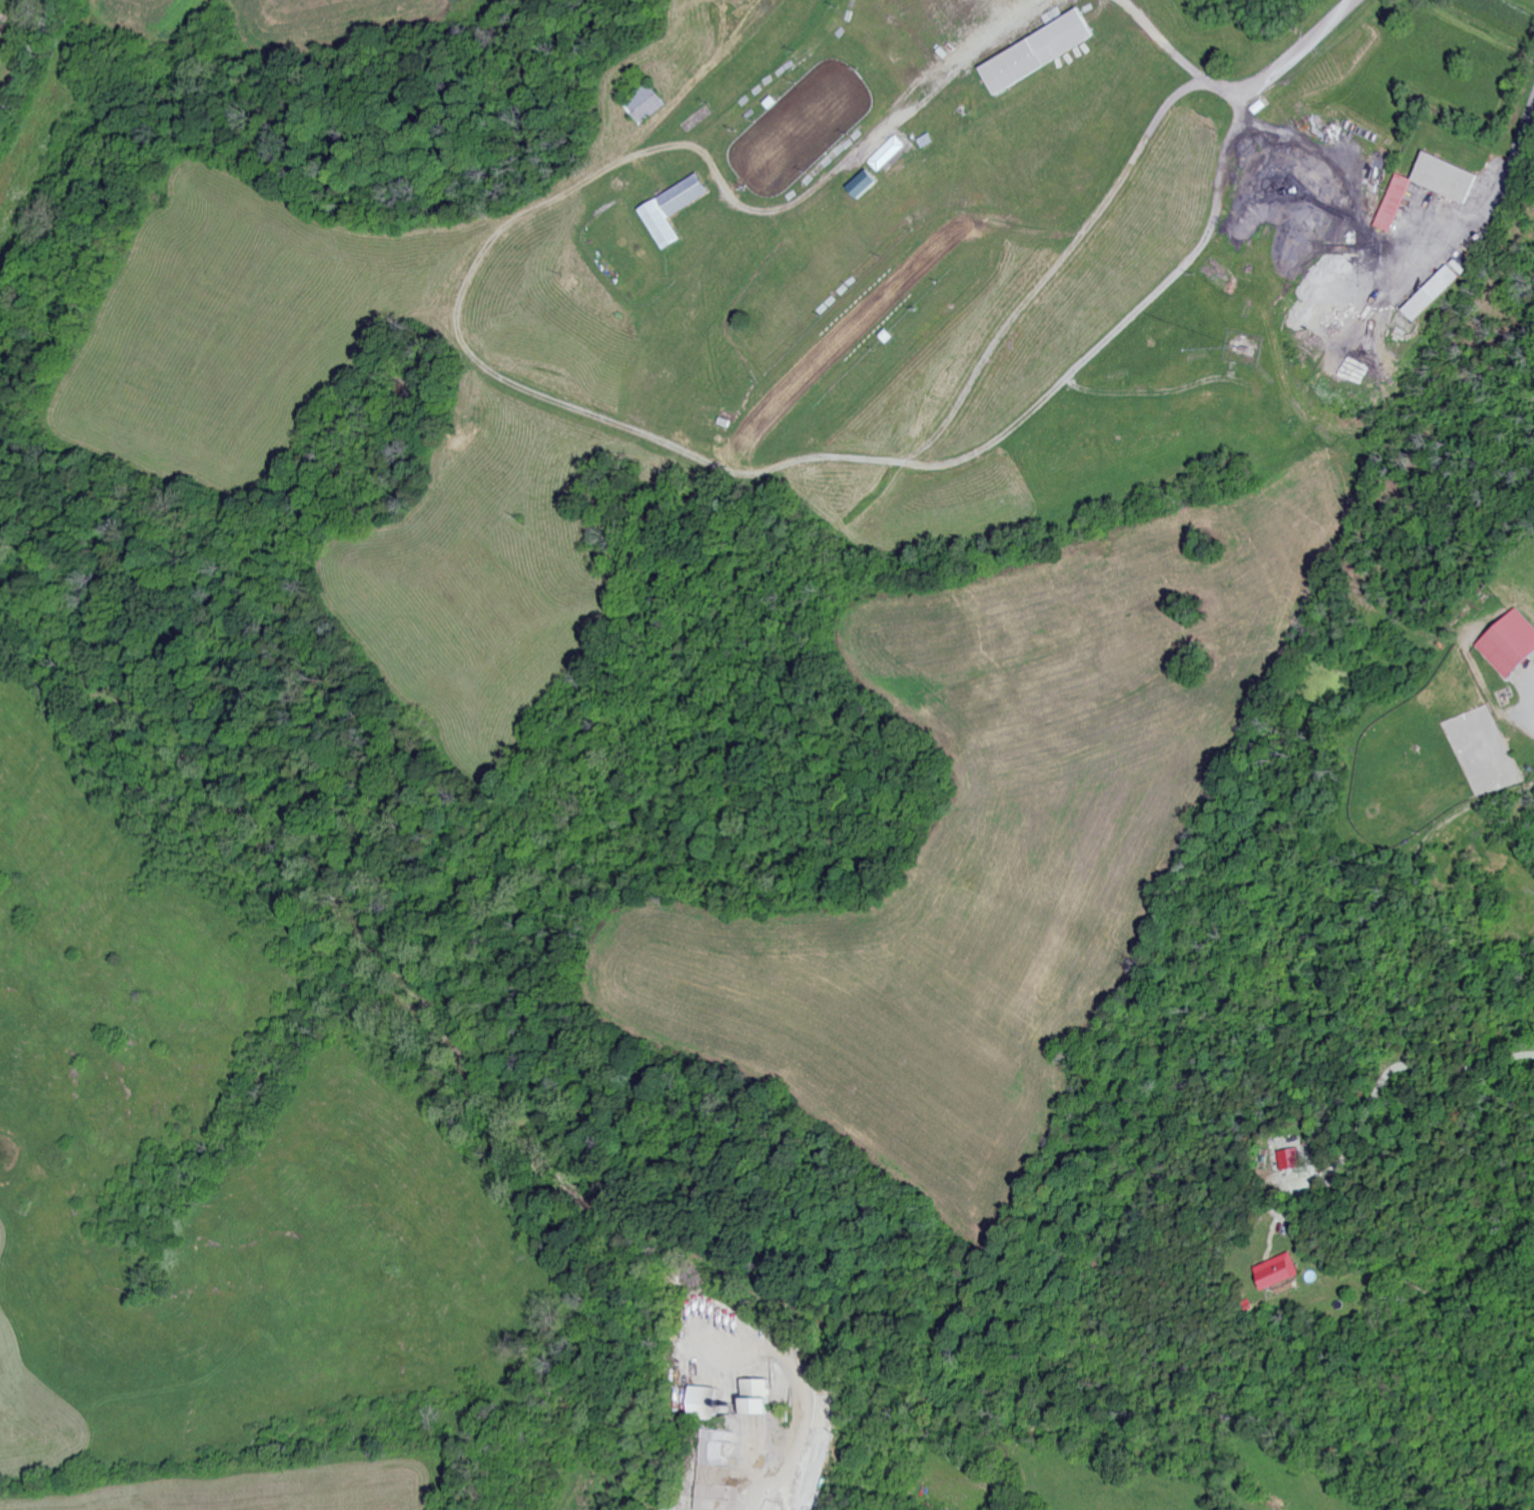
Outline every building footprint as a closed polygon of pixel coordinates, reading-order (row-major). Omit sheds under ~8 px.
[(1101,40),(1086,11),(981,65),(996,94),(1101,40)] [(625,104),(642,126),(668,105),(651,83),(625,104)] [(870,162),(881,173),(909,147),(898,136),(870,162)] [(1482,176),(1427,153),(1414,182),(1469,206),(1482,176)] [(881,182),(870,170),(851,188),(862,200),(881,182)] [(1393,233),(1415,181),(1398,174),(1376,226),(1393,233)] [(714,194),(703,175),(643,209),(667,252),(685,241),(672,218),(714,194)] [(1464,278),(1452,267),(1409,311),(1420,323),(1464,278)] [(1519,608),(1479,647),(1511,680),(1533,658),(1533,623),(1519,608)] [(1281,1153),(1287,1172),(1306,1166),(1300,1148),(1281,1153)] [(1260,1267),(1270,1291),(1304,1277),(1294,1253),(1260,1267)] [(772,1380),(744,1380),(743,1415),(772,1415),(772,1380)] [(719,1387),(690,1387),(689,1420),(718,1421),(719,1387)]
